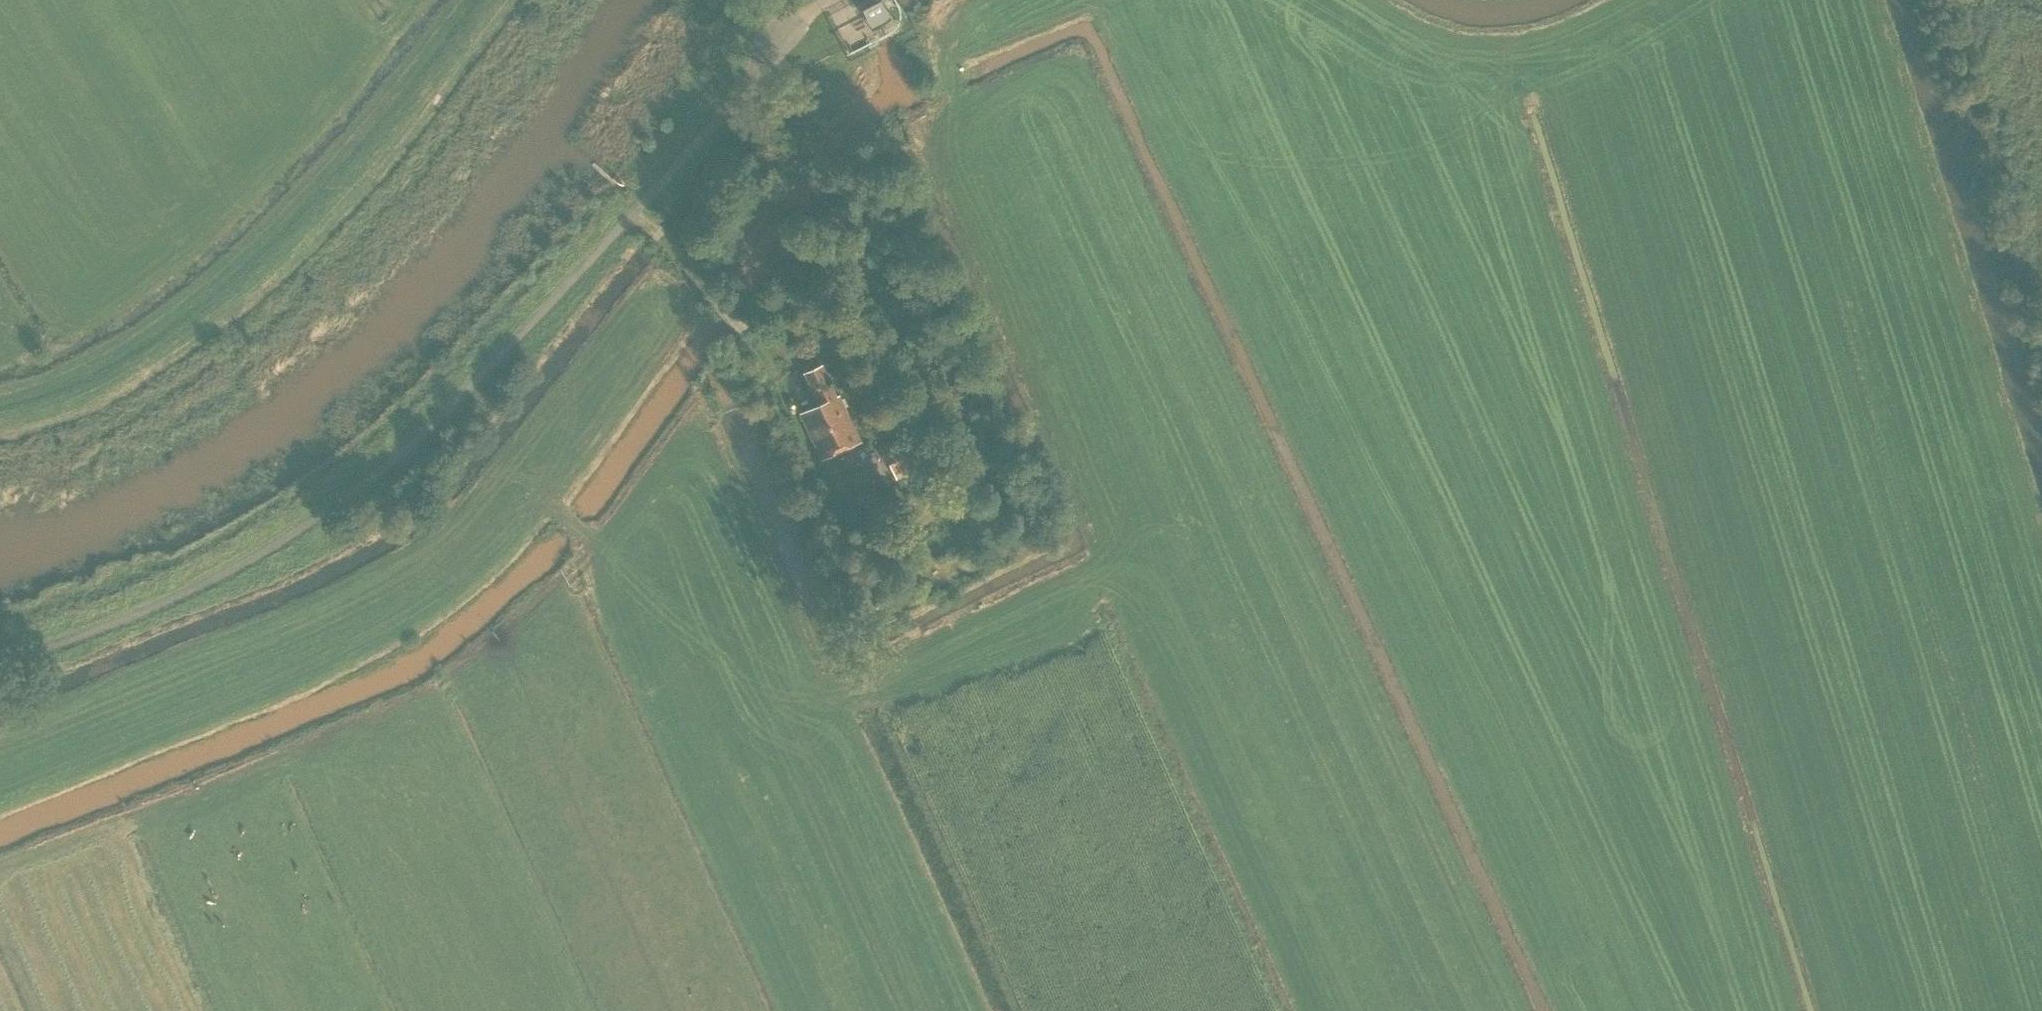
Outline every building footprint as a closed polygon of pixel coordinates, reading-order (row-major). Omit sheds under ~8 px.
[(865,11),(874,27),(888,19),(880,3),(865,11)] [(837,397),(823,365),(804,373),(819,405),(801,414),(822,459),(861,441),(840,396),(837,397)] [(882,450),(897,481),(909,475),(911,479),(919,475),(915,466),(924,462),(916,444),(906,449),(902,440),(882,450)]
